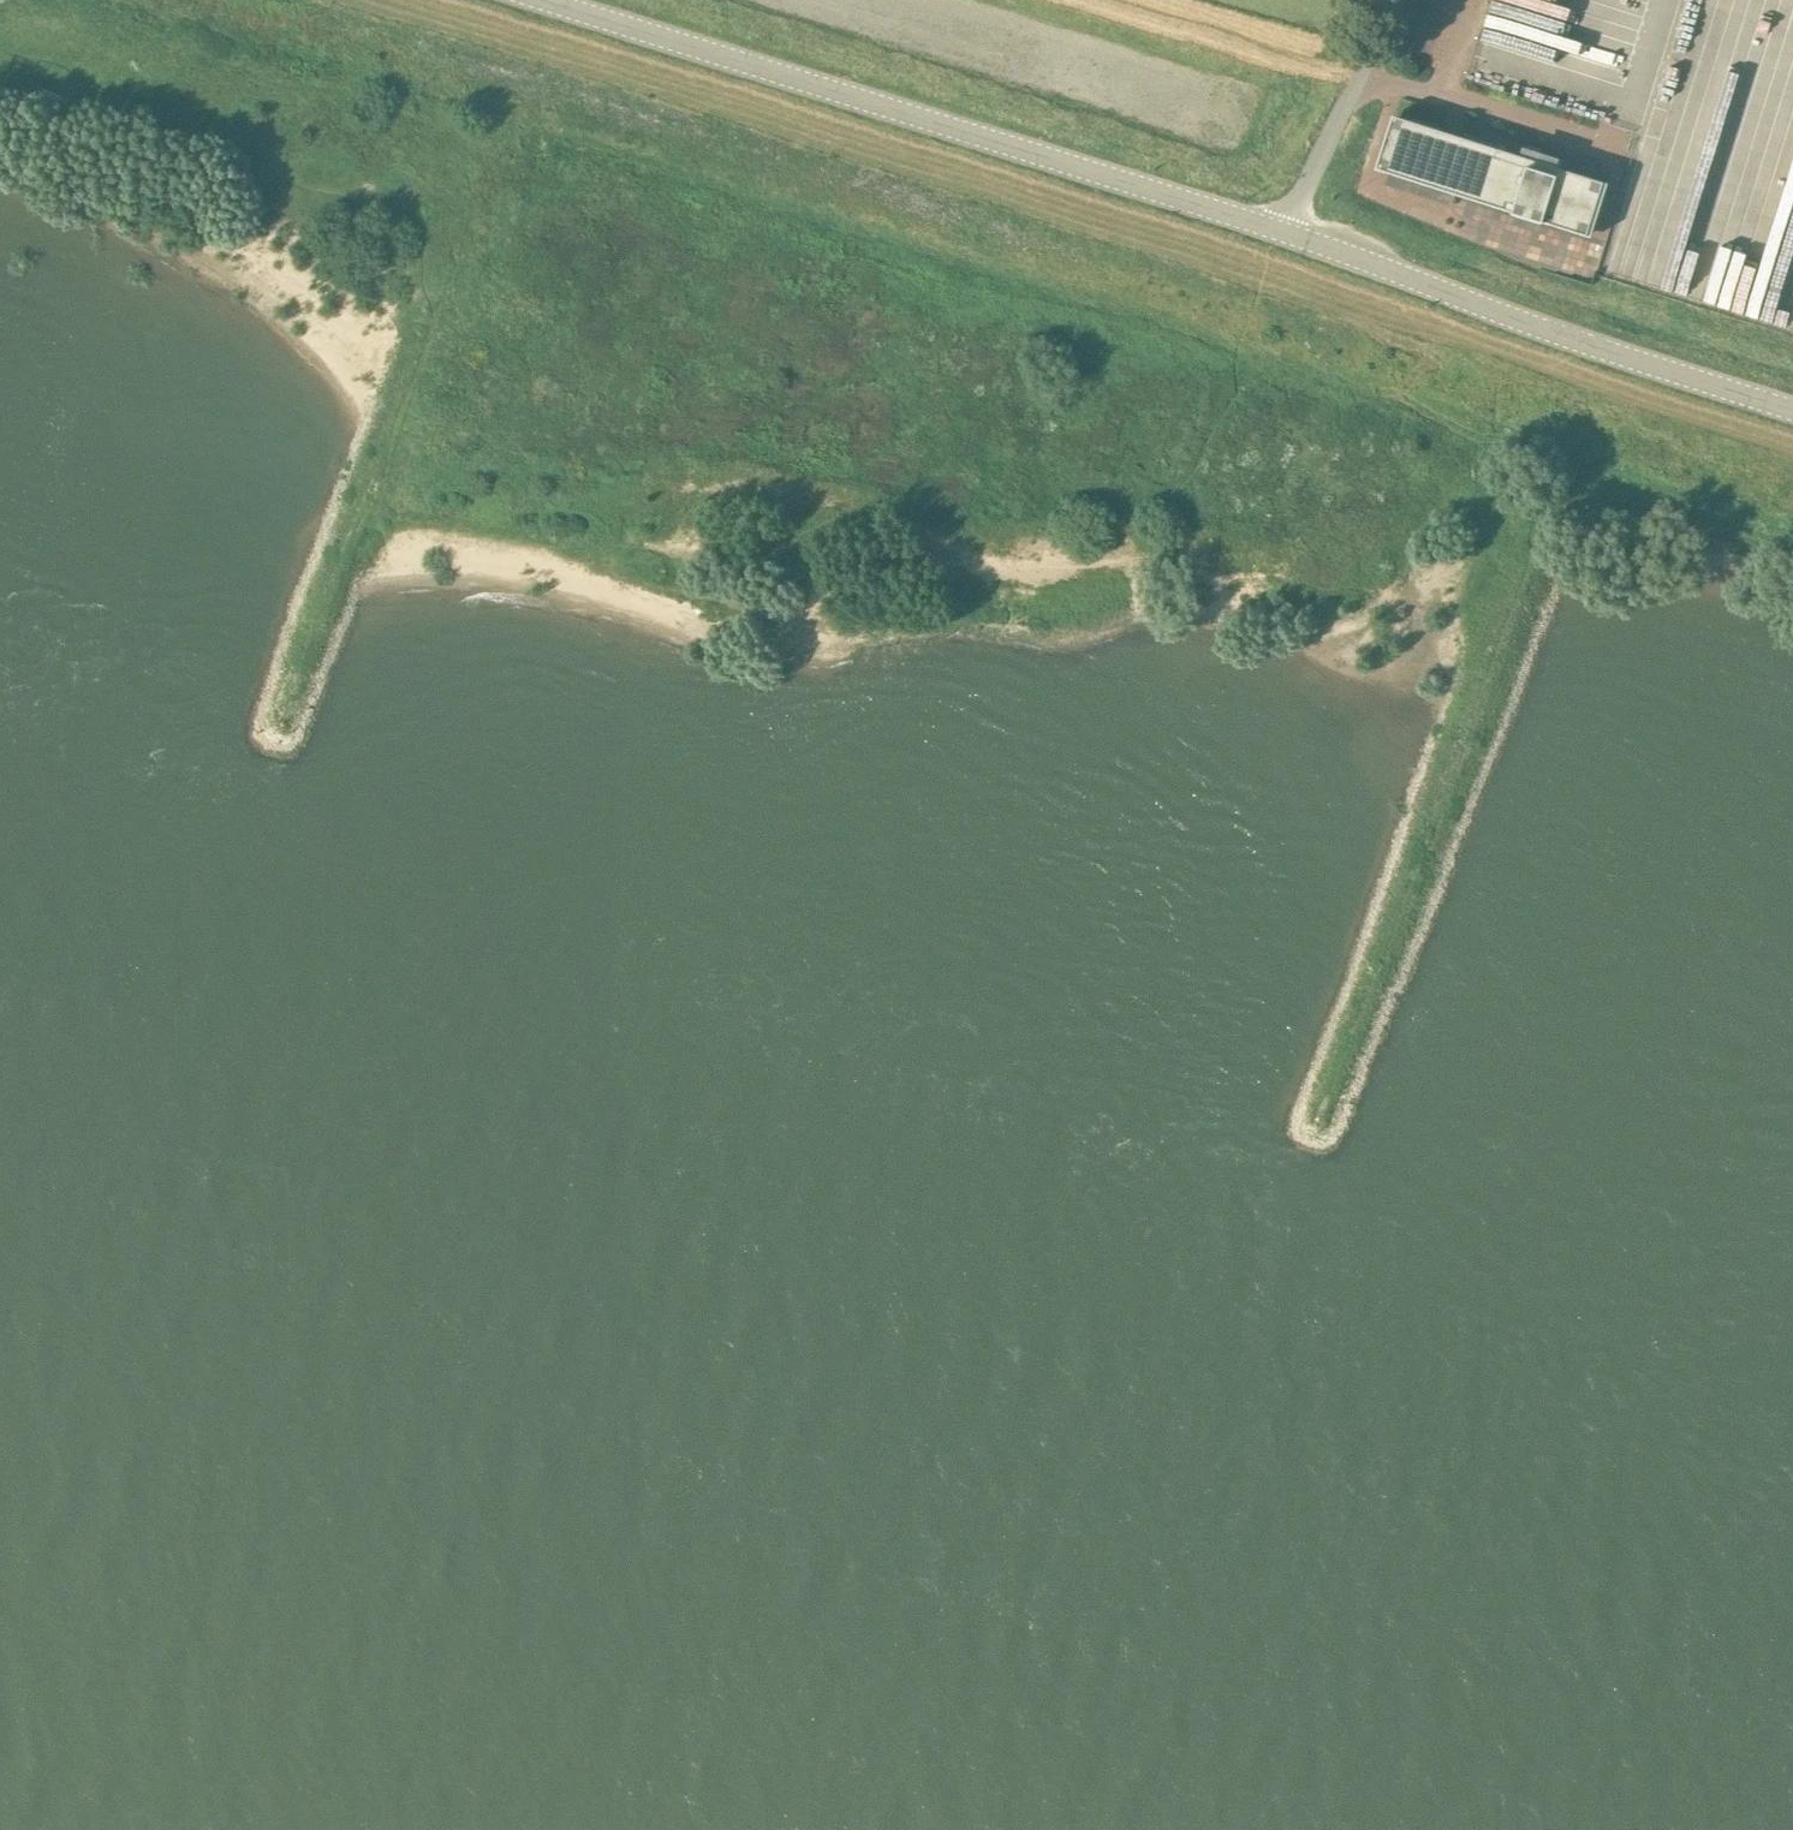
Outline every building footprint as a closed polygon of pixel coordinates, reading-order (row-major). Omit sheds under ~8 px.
[(1591,238),(1609,184),(1393,116),(1376,170),(1591,238)]
